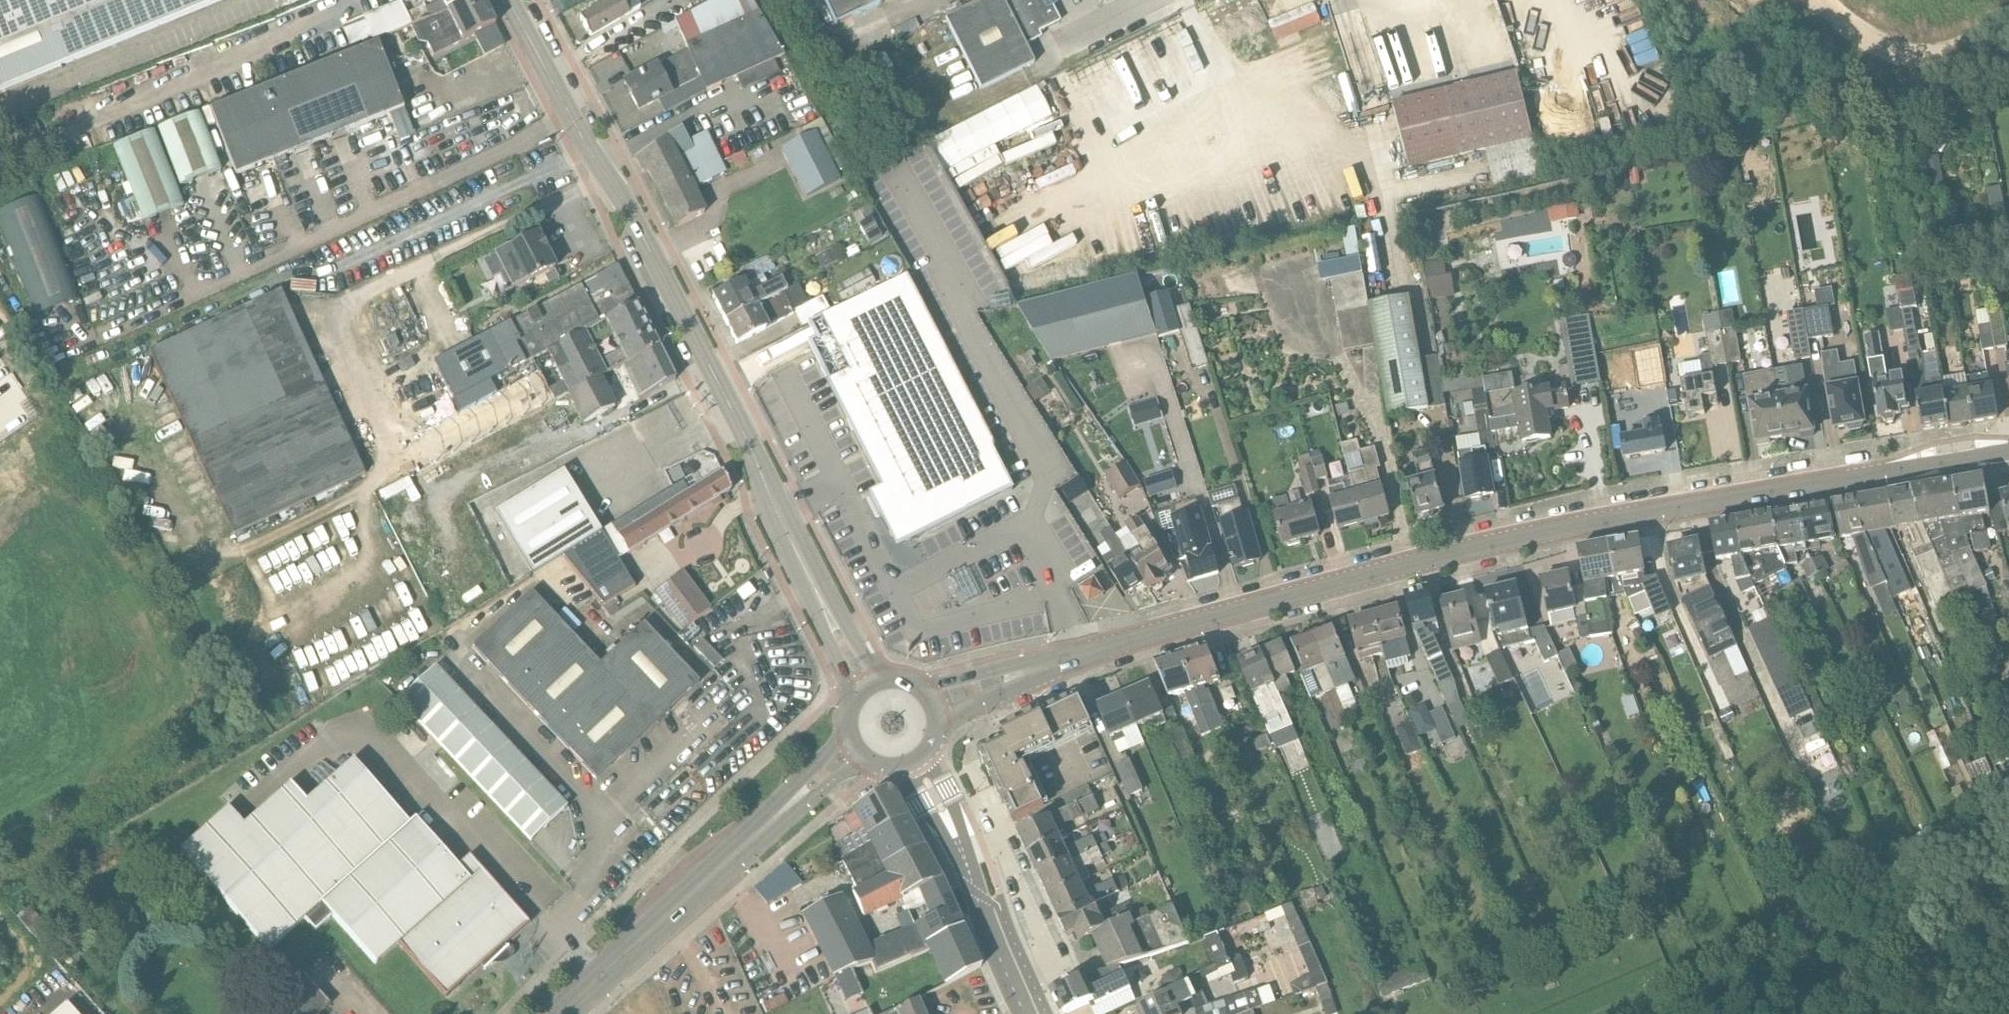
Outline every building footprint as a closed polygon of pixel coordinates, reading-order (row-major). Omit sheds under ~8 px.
[(223,0),(0,0),(0,91),(223,0)] [(473,0),(440,0),(440,1),(426,10),(430,17),(447,10),(473,0)] [(478,34),(495,25),(483,0),(473,0),(447,10),(456,30),(428,42),(434,56),(478,34)] [(608,27),(640,8),(635,0),(614,0),(598,9),(580,19),(590,37),(608,27)] [(676,23),(686,45),(758,12),(759,12),(752,0),(718,0),(676,23)] [(853,17),(854,18),(881,6),(878,0),(823,0),(835,25),(853,17)] [(981,90),(1035,64),(1026,46),(1036,41),(1038,33),(1055,25),(1058,17),(1050,0),(1007,0),(1004,2),(1003,0),(982,0),(946,18),(981,90)] [(1266,19),(1275,15),(1267,0),(1238,0),(1209,14),(1214,24),(1258,3),(1266,19)] [(409,26),(413,24),(407,13),(401,1),(363,16),(372,37),(373,41),(409,26)] [(1319,5),(1274,19),(1281,40),(1326,26),(1319,5)] [(759,12),(758,12),(686,45),(706,91),(785,56),(759,12)] [(237,175),(404,109),(378,43),(211,109),(237,175)] [(599,81),(630,69),(625,54),(593,67),(599,81)] [(639,111),(683,88),(670,63),(666,62),(625,83),(639,111)] [(1485,150),(1535,138),(1519,74),(1394,104),(1409,168),(1485,150)] [(180,186),(222,170),(200,113),(158,129),(180,186)] [(804,194),(839,177),(815,128),(780,145),(804,194)] [(185,206),(155,131),(113,148),(143,222),(185,206)] [(677,227),(708,212),(696,189),(728,172),(707,132),(689,141),(684,131),(636,159),(644,173),(649,170),(677,227)] [(1637,170),(1629,171),(1631,184),(1639,183),(1637,170)] [(1927,176),(1929,187),(1943,184),(1942,173),(1927,176)] [(1753,181),(1751,182),(1746,182),(1743,183),(1745,192),(1755,190),(1753,181)] [(0,213),(0,229),(35,318),(81,299),(40,197),(0,213)] [(1566,205),(1568,221),(1580,219),(1578,203),(1566,205)] [(880,237),(871,219),(859,225),(868,243),(880,237)] [(1376,345),(1369,304),(1356,229),(1343,231),(1348,260),(1318,265),(1322,285),(1332,283),(1344,351),(1376,345)] [(505,271),(514,289),(519,286),(556,267),(539,234),(497,255),(505,271)] [(2001,245),(2003,253),(2008,251),(2008,242),(2001,245)] [(855,246),(845,251),(848,258),(858,252),(855,246)] [(840,263),(833,248),(815,257),(823,272),(840,263)] [(741,270),(748,282),(776,268),(769,255),(741,270)] [(1454,297),(1451,276),(1446,277),(1443,261),(1425,264),(1429,291),(1431,291),(1433,300),(1454,297)] [(548,352),(637,304),(617,266),(581,285),(581,286),(510,322),(511,324),(474,341),(473,340),(438,359),(465,410),(430,429),(431,431),(423,435),(434,455),(442,451),(446,458),(554,400),(533,360),(548,352)] [(842,302),(876,284),(869,269),(834,287),(842,302)] [(1947,276),(1946,269),(1936,270),(1938,278),(1947,276)] [(555,271),(544,276),(549,286),(560,281),(555,271)] [(1905,330),(1916,328),(1913,309),(1917,308),(1912,273),(1895,276),(1900,308),(1901,311),(1902,311),(1905,330)] [(1052,361),(1158,335),(1139,275),(1018,305),(1052,361)] [(919,299),(905,276),(815,323),(822,338),(808,345),(881,490),(870,496),(886,528),(896,548),(1013,488),(919,299)] [(713,297),(726,323),(784,293),(784,292),(789,290),(783,278),(752,294),(746,281),(713,297)] [(1184,284),(1183,285),(1168,289),(1194,371),(1210,366),(1184,284)] [(784,293),(726,323),(736,344),(795,315),(784,293)] [(1169,294),(1148,300),(1160,338),(1180,333),(1169,294)] [(367,482),(292,295),(157,349),(231,536),(367,482)] [(809,304),(794,312),(795,315),(800,325),(828,311),(829,310),(822,297),(809,304)] [(1369,304),(1376,345),(1389,417),(1430,410),(1411,297),(1369,304)] [(624,366),(658,348),(637,304),(548,352),(533,360),(554,400),(555,401),(570,394),(615,370),(624,366)] [(1809,340),(1810,340),(1835,336),(1830,306),(1804,311),(1809,340)] [(1991,325),(1996,348),(2008,346),(2002,307),(1988,309),(1991,325)] [(1886,310),(1890,332),(1905,330),(1902,311),(1901,311),(1900,308),(1886,310)] [(1685,399),(1682,400),(1683,405),(1685,404),(1687,418),(1705,415),(1704,407),(1718,405),(1715,385),(1712,366),(1727,363),(1722,329),(1719,313),(1704,315),(1710,354),(1699,356),(1702,378),(1682,382),(1685,399)] [(1590,316),(1561,320),(1571,388),(1601,382),(1590,316)] [(460,344),(453,329),(445,333),(440,323),(424,331),(436,356),(460,344)] [(1983,350),(1996,348),(1991,325),(1979,327),(1983,350)] [(1722,329),(1727,363),(1728,364),(1742,362),(1736,327),(1722,329)] [(789,339),(785,341),(779,330),(772,333),(786,359),(796,353),(789,339)] [(1880,333),(1866,335),(1876,401),(1879,421),(1883,420),(1886,424),(1894,423),(1895,418),(1899,417),(1898,412),(1908,410),(1902,377),(1891,378),(1888,378),(1880,333)] [(1810,340),(1809,340),(1797,342),(1800,360),(1813,358),(1810,340)] [(624,366),(639,398),(676,380),(659,347),(658,348),(624,366)] [(1036,367),(1031,358),(1035,356),(1032,350),(1021,357),(1024,362),(1023,363),(1028,371),(1036,367)] [(1922,432),(1949,427),(1944,390),(1943,390),(1941,380),(1927,383),(1922,351),(1909,353),(1916,396),(1918,412),(1922,432)] [(1841,364),(1824,368),(1835,429),(1848,426),(1848,427),(1851,431),(1860,429),(1862,425),(1861,424),(1864,424),(1856,382),(1844,385),(1841,364)] [(1778,396),(1785,437),(1802,434),(1802,438),(1814,436),(1801,366),(1786,368),(1790,394),(1779,396),(1778,396)] [(615,370),(570,394),(585,423),(615,408),(609,398),(624,389),(615,370)] [(1769,440),(1785,437),(1778,396),(1779,396),(1774,370),(1744,375),(1758,446),(1769,444),(1769,440)] [(1968,386),(1974,423),(1997,419),(1989,373),(1966,377),(1968,386)] [(1042,378),(1025,388),(1034,403),(1051,392),(1042,378)] [(1487,394),(1491,422),(1519,418),(1523,443),(1551,438),(1548,420),(1552,419),(1550,411),(1569,408),(1565,384),(1550,386),(1550,388),(1516,393),(1516,390),(1487,394)] [(1949,427),(1974,423),(1968,386),(1944,390),(1949,427)] [(1134,427),(1163,419),(1156,398),(1128,407),(1134,427)] [(1475,411),(1479,434),(1492,432),(1488,409),(1475,411)] [(1404,415),(1405,425),(1415,423),(1414,414),(1404,415)] [(1644,432),(1622,436),(1626,459),(1665,452),(1660,420),(1658,421),(1657,418),(1645,421),(1645,422),(1642,422),(1644,432)] [(1486,447),(1458,452),(1467,499),(1494,494),(1486,447)] [(1346,455),(1364,523),(1390,516),(1371,448),(1346,455)] [(1419,479),(1408,482),(1417,517),(1444,510),(1439,491),(1429,450),(1413,454),(1419,479)] [(1320,491),(1317,480),(1312,459),(1311,454),(1298,457),(1301,469),(1300,469),(1307,494),(1320,491)] [(1339,530),(1364,523),(1346,455),(1345,455),(1352,484),(1328,490),(1339,530)] [(1312,459),(1317,480),(1329,477),(1323,456),(1312,459)] [(1105,475),(1119,499),(1142,485),(1128,462),(1105,475)] [(680,469),(668,475),(674,486),(685,480),(680,469)] [(533,575),(564,557),(602,533),(564,472),(546,482),(496,513),(533,575)] [(610,527),(627,555),(628,554),(731,490),(722,472),(689,492),(683,482),(610,527)] [(1156,499),(1181,491),(1175,472),(1149,480),(1156,499)] [(1983,516),(1990,515),(1984,478),(1956,483),(1966,548),(1971,557),(1973,555),(1992,550),(1983,516)] [(1086,494),(1078,481),(1059,492),(1067,506),(1086,494)] [(1957,601),(1987,588),(1974,563),(1972,560),(1971,557),(1966,548),(1956,483),(1912,490),(1921,526),(1925,526),(1957,601)] [(1938,610),(1957,601),(1925,526),(1921,526),(1912,490),(1882,495),(1891,533),(1910,530),(1916,544),(1911,546),(1938,610)] [(2000,496),(2008,530),(2008,493),(2000,496)] [(1888,533),(1891,533),(1882,495),(1857,500),(1866,537),(1889,589),(1907,581),(1888,533)] [(1288,496),(1271,501),(1284,545),(1319,535),(1310,503),(1301,506),(1301,504),(1290,507),(1288,496)] [(1218,505),(1235,561),(1237,568),(1260,561),(1254,542),(1242,498),(1218,505)] [(1182,547),(1182,548),(1186,559),(1189,558),(1195,580),(1218,573),(1213,554),(1198,500),(1153,513),(1164,536),(1173,550),(1182,547)] [(1873,596),(1889,589),(1866,537),(1857,500),(1832,504),(1841,539),(1855,537),(1873,596)] [(1807,547),(1836,542),(1832,522),(1831,522),(1828,505),(1800,510),(1807,547)] [(1796,553),(1808,551),(1807,547),(1800,510),(1771,515),(1779,550),(1788,569),(1787,567),(1798,565),(1796,553)] [(1788,570),(1788,569),(1779,550),(1771,515),(1735,521),(1741,557),(1752,580),(1754,586),(1755,585),(1788,570)] [(1117,535),(1151,592),(1165,583),(1162,577),(1171,572),(1137,517),(1126,524),(1128,528),(1117,535)] [(1741,557),(1735,521),(1711,525),(1717,561),(1732,558),(1736,583),(1752,580),(1741,557)] [(1115,536),(1110,528),(1100,534),(1112,553),(1103,559),(1127,597),(1146,585),(1151,592),(1117,535),(1115,536)] [(564,557),(603,607),(609,616),(619,610),(613,600),(635,588),(624,571),(618,560),(602,533),(564,557)] [(1646,598),(1655,622),(1674,618),(1658,577),(1646,580),(1638,538),(1606,544),(1614,580),(1619,579),(1628,601),(1646,598)] [(1677,583),(1706,577),(1698,543),(1670,550),(1677,583)] [(1606,584),(1614,580),(1606,544),(1578,549),(1584,586),(1587,616),(1590,637),(1613,633),(1610,599),(1608,599),(1606,584)] [(1823,556),(1812,561),(1819,574),(1829,569),(1823,556)] [(1819,574),(1812,561),(1802,566),(1808,579),(1819,574)] [(1996,579),(1992,569),(1982,574),(1987,583),(1996,579)] [(712,609),(684,571),(655,593),(682,630),(712,609)] [(1587,616),(1584,586),(1571,589),(1568,574),(1541,580),(1549,618),(1575,613),(1581,639),(1590,637),(1587,616)] [(1104,595),(1095,580),(1081,588),(1090,603),(1104,595)] [(1516,596),(1513,585),(1485,592),(1495,633),(1499,632),(1504,651),(1531,645),(1527,625),(1520,595),(1516,596)] [(1425,627),(1437,624),(1428,589),(1404,595),(1412,624),(1450,707),(1461,702),(1455,680),(1435,636),(1431,638),(1430,632),(1428,633),(1425,627)] [(1738,647),(1731,631),(1712,589),(1685,601),(1712,659),(1738,647)] [(473,647),(515,692),(574,636),(532,591),(473,647)] [(1454,651),(1480,644),(1473,615),(1469,616),(1464,597),(1442,602),(1454,651)] [(1387,664),(1392,662),(1411,657),(1398,609),(1373,616),(1381,646),(1384,654),(1387,664)] [(1358,652),(1381,646),(1373,616),(1350,622),(1358,652)] [(1770,618),(1751,627),(1756,637),(1775,628),(1770,618)] [(615,680),(656,724),(700,683),(644,624),(601,664),(615,680)] [(1561,658),(1546,626),(1531,632),(1546,665),(1561,658)] [(1311,636),(1351,725),(1337,690),(1357,681),(1333,627),(1311,636)] [(1775,628),(1756,637),(1760,648),(1780,639),(1775,628)] [(515,692),(556,736),(615,680),(601,664),(574,636),(515,692)] [(1340,730),(1351,725),(1311,636),(1292,643),(1304,676),(1314,672),(1323,695),(1326,694),(1340,730)] [(1780,639),(1760,648),(1763,652),(1765,657),(1765,658),(1785,649),(1780,639)] [(703,640),(694,648),(714,669),(723,661),(703,640)] [(1285,705),(1306,696),(1283,643),(1262,652),(1284,705),(1285,705)] [(1209,686),(1221,683),(1208,649),(1180,656),(1211,733),(1225,727),(1209,686)] [(1785,649),(1765,658),(1768,665),(1770,668),(1789,659),(1787,653),(1785,649)] [(1500,651),(1486,657),(1500,685),(1514,678),(1500,651)] [(1294,727),(1285,705),(1284,705),(1262,652),(1239,662),(1247,680),(1272,736),(1294,727)] [(1203,737),(1211,733),(1180,656),(1155,663),(1169,698),(1186,693),(1203,737)] [(1774,677),(1775,679),(1794,670),(1792,665),(1789,659),(1770,668),(1774,677)] [(436,667),(414,688),(399,702),(531,841),(567,807),(553,793),(436,667)] [(1794,670),(1775,679),(1779,689),(1799,680),(1798,678),(1794,670)] [(556,736),(583,765),(597,780),(656,724),(615,680),(556,736)] [(1799,680),(1779,689),(1784,699),(1804,690),(1799,680)] [(1138,727),(1164,717),(1150,684),(1124,695),(1138,727)] [(1715,699),(1718,707),(1732,701),(1738,716),(1765,705),(1760,694),(1747,699),(1743,688),(1715,699)] [(1804,690),(1784,699),(1789,710),(1808,701),(1804,690)] [(1112,738),(1138,727),(1124,695),(1098,706),(1112,738)] [(1640,715),(1633,695),(1622,699),(1629,719),(1640,715)] [(1019,762),(1093,727),(1078,696),(1041,713),(1041,711),(1002,730),(1003,733),(993,737),(996,743),(979,751),(1003,803),(1005,803),(1013,821),(1045,806),(1027,767),(1022,769),(1019,762)] [(1813,711),(1816,718),(1826,713),(1818,696),(1808,701),(1813,711)] [(1808,701),(1789,710),(1791,713),(1794,720),(1813,711),(1808,701)] [(1443,708),(1429,714),(1442,744),(1455,738),(1443,708)] [(1732,710),(1719,716),(1723,724),(1736,718),(1732,710)] [(1596,718),(1589,721),(1594,731),(1601,727),(1596,718)] [(1402,725),(1409,756),(1425,752),(1418,721),(1402,725)] [(1196,758),(1184,728),(1169,734),(1181,764),(1196,758)] [(1822,732),(1803,741),(1795,744),(1816,789),(1843,777),(1822,732)] [(1252,740),(1256,751),(1268,746),(1263,736),(1252,740)] [(2001,744),(2001,743),(1987,749),(2004,790),(2008,787),(2008,741),(2001,744)] [(1088,752),(1064,760),(1072,784),(1096,776),(1088,752)] [(1661,759),(1665,766),(1673,762),(1669,755),(1661,759)] [(1130,797),(1145,790),(1131,759),(1115,766),(1130,797)] [(183,852),(270,951),(322,905),(321,904),(409,826),(353,764),(307,805),(291,788),(244,830),(228,812),(213,825),(183,852)] [(1029,854),(1063,838),(1056,825),(1060,823),(1062,827),(1084,816),(1085,818),(1101,810),(1089,785),(1063,797),(1068,808),(1018,832),(1029,854)] [(1983,805),(2002,795),(1997,786),(1978,796),(1983,805)] [(868,836),(907,817),(893,792),(886,788),(854,809),(866,829),(843,843),(851,855),(872,843),(868,836)] [(1945,833),(1961,822),(1955,813),(1939,824),(1945,833)] [(924,848),(907,817),(868,836),(872,843),(842,861),(857,890),(881,878),(886,876),(882,867),(885,866),(924,848)] [(481,966),(485,971),(509,949),(505,945),(529,924),(470,858),(458,868),(415,820),(409,826),(321,904),(322,905),(323,904),(377,965),(399,946),(446,998),(481,966)] [(1936,826),(1926,831),(1929,839),(1939,834),(1936,826)] [(1029,854),(1039,876),(1110,843),(1109,842),(1117,838),(1112,828),(1094,837),(1094,836),(1071,847),(1073,850),(1069,852),(1063,838),(1029,854)] [(1367,830),(1351,838),(1356,848),(1373,841),(1367,830)] [(1925,831),(1915,836),(1918,844),(1928,839),(1925,831)] [(1083,883),(1092,878),(1086,867),(1104,858),(1103,857),(1114,852),(1110,843),(1039,876),(1049,897),(1082,882),(1083,883)] [(917,891),(920,897),(926,894),(923,888),(941,879),(940,878),(924,848),(885,866),(882,867),(886,876),(881,878),(857,890),(851,892),(865,920),(904,901),(902,897),(917,891)] [(788,892),(772,874),(762,882),(754,889),(768,904),(777,899),(788,892)] [(1059,920),(1096,902),(1130,887),(1124,875),(1092,890),(1093,894),(1089,895),(1083,883),(1082,882),(1049,897),(1060,919),(1059,919),(1059,920)] [(928,943),(963,927),(941,879),(923,888),(926,894),(920,897),(929,919),(913,926),(914,928),(915,927),(926,950),(930,948),(928,943)] [(1327,902),(1323,887),(1313,890),(1313,889),(1299,894),(1304,911),(1319,906),(1318,905),(1327,902)] [(1255,918),(1246,897),(1223,907),(1231,928),(1255,918)] [(871,963),(864,947),(840,898),(821,907),(806,914),(834,976),(871,963)] [(1080,942),(1093,936),(1129,918),(1131,918),(1125,905),(1102,916),(1096,902),(1059,920),(1067,937),(1076,933),(1080,942)] [(28,904),(16,915),(33,934),(45,924),(28,904)] [(1093,936),(1109,969),(1191,943),(1174,907),(1150,918),(1133,926),(1129,918),(1093,936)] [(1131,918),(1129,918),(1133,926),(1150,918),(1146,910),(1131,918)] [(1317,988),(1328,983),(1311,943),(1298,915),(1288,920),(1300,948),(1299,949),(1316,989),(1317,988)] [(868,945),(864,947),(871,963),(875,973),(926,950),(915,927),(914,928),(913,926),(868,945)] [(981,968),(963,927),(928,943),(930,948),(926,950),(944,990),(981,968)] [(1205,939),(1216,965),(1200,972),(1203,979),(1207,978),(1209,983),(1231,975),(1234,983),(1249,977),(1242,959),(1231,963),(1218,934),(1205,939)] [(1380,984),(1385,997),(1431,979),(1426,967),(1380,984)] [(1169,988),(1185,982),(1180,969),(1163,976),(1169,988)] [(330,1006),(302,974),(272,1001),(284,1013),(320,1013),(330,1006)] [(1086,975),(1051,992),(1062,1013),(1067,1013),(1089,1003),(1092,1009),(1132,990),(1125,974),(1092,990),(1086,975)] [(1191,1001),(1200,996),(1192,980),(1157,997),(1139,1006),(1143,1013),(1183,1013),(1179,1006),(1191,1001)] [(1317,988),(1326,1013),(1339,1013),(1328,984),(1328,983),(1317,988)] [(1224,1000),(1209,1005),(1195,1009),(1193,1009),(1194,1013),(1243,1013),(1254,1010),(1263,1007),(1257,990),(1224,1000)] [(897,1011),(891,1013),(925,1013),(919,1000),(897,1011)] [(67,1005),(57,1013),(75,1013),(67,1005)]
